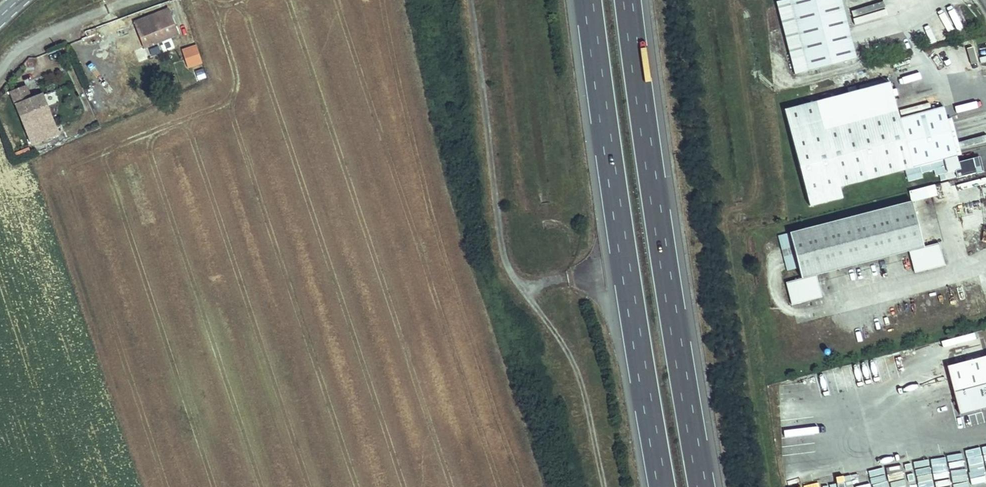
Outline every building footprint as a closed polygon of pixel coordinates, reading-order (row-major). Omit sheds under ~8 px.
[(788,2),(807,74),(856,61),(840,0),(794,0),(788,2)] [(167,10),(132,23),(137,34),(130,36),(134,47),(141,44),(142,47),(177,34),(167,10)] [(196,43),(180,48),(186,68),(202,63),(196,43)] [(892,83),(787,111),(812,207),(843,199),(840,187),(922,166),(923,174),(935,171),(937,176),(957,171),(959,178),(978,173),(974,159),(960,163),(946,107),(901,119),(892,83)] [(30,94),(39,92),(38,84),(28,86),(30,94)] [(98,102),(107,99),(102,84),(93,87),(98,102)] [(10,92),(15,103),(28,98),(23,86),(10,92)] [(15,103),(25,131),(51,121),(40,94),(28,98),(15,103)] [(25,131),(32,146),(58,136),(51,121),(25,131)] [(28,147),(15,152),(18,158),(31,152),(28,147)] [(910,192),(913,203),(930,198),(927,188),(910,192)] [(913,203),(790,235),(799,270),(802,280),(785,284),(791,308),(808,304),(807,299),(813,297),(816,291),(815,286),(820,285),(818,276),(910,252),(912,261),(917,260),(919,265),(924,268),(930,267),(931,272),(946,267),(940,244),(925,248),(913,203)] [(790,235),(778,238),(787,273),(799,270),(790,235)] [(916,275),(931,272),(930,267),(924,268),(919,265),(917,260),(912,261),(916,275)] [(807,299),(808,304),(824,299),(820,285),(815,286),(816,291),(813,297),(807,299)] [(947,363),(961,411),(985,404),(985,352),(947,363)] [(967,455),(971,469),(983,466),(979,452),(967,455)] [(884,486),(881,472),(868,475),(871,486),(879,486),(884,486)] [(919,486),(935,486),(932,476),(917,480),(919,486)]
